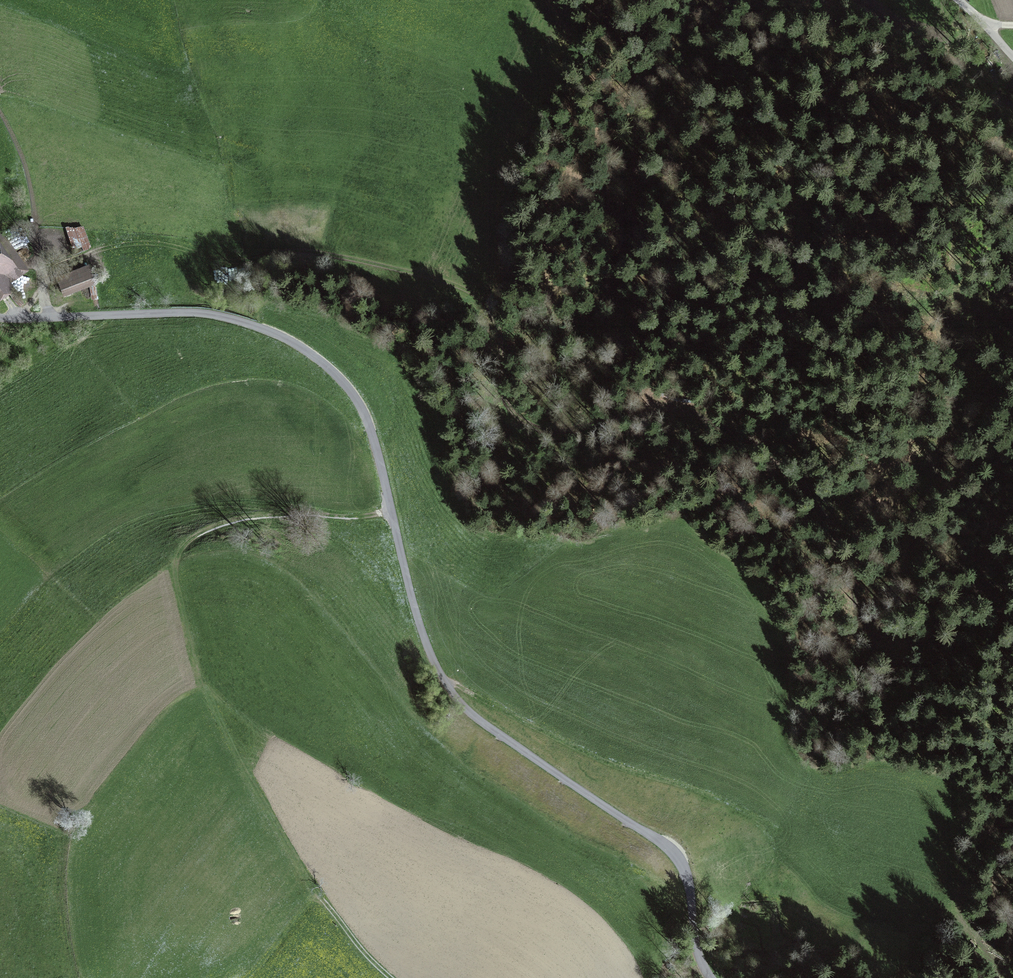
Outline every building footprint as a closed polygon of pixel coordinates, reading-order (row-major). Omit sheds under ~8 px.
[(73,227),(81,251),(92,247),(84,223),(73,227)] [(12,291),(7,283),(18,275),(0,249),(0,298),(12,291)] [(95,284),(88,267),(57,279),(64,295),(95,284)]
